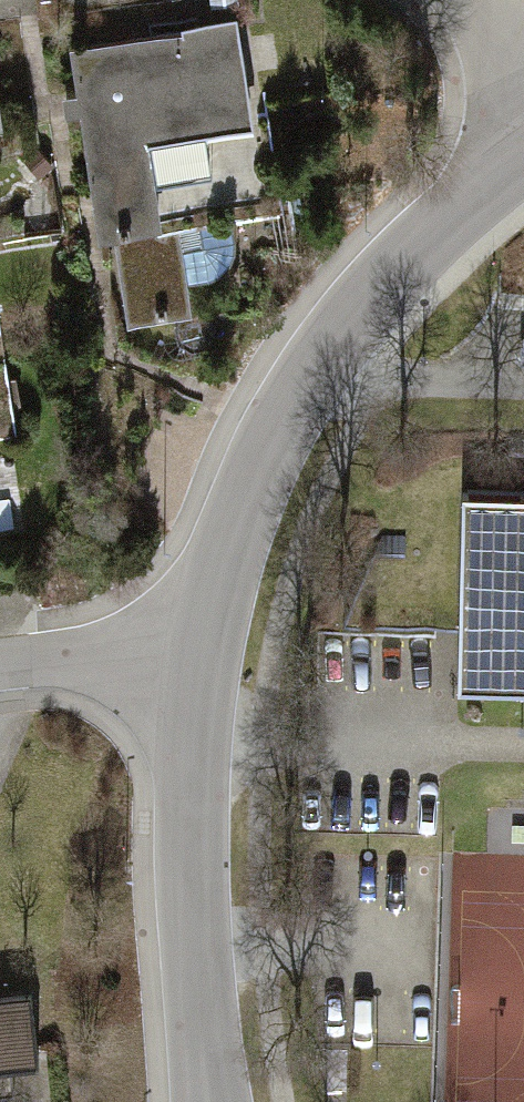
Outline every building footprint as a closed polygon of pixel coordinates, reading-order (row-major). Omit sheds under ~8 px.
[(87,59),(95,104),(81,106),(84,130),(98,127),(118,244),(130,242),(181,233),(168,150),(272,133),(269,114),(250,0),(220,0),(225,29),(200,33),(201,40),(87,59)] [(168,150),(181,233),(130,242),(145,331),(158,329),(209,321),(195,238),(251,229),(255,254),(303,246),(296,202),(281,112),(269,114),(272,133),(168,150)] [(26,448),(8,339),(0,340),(0,452),(26,448)] [(465,506),(459,689),(523,691),(523,508),(465,506)] [(27,1072),(25,1002),(0,1004),(0,1076),(27,1072)]
